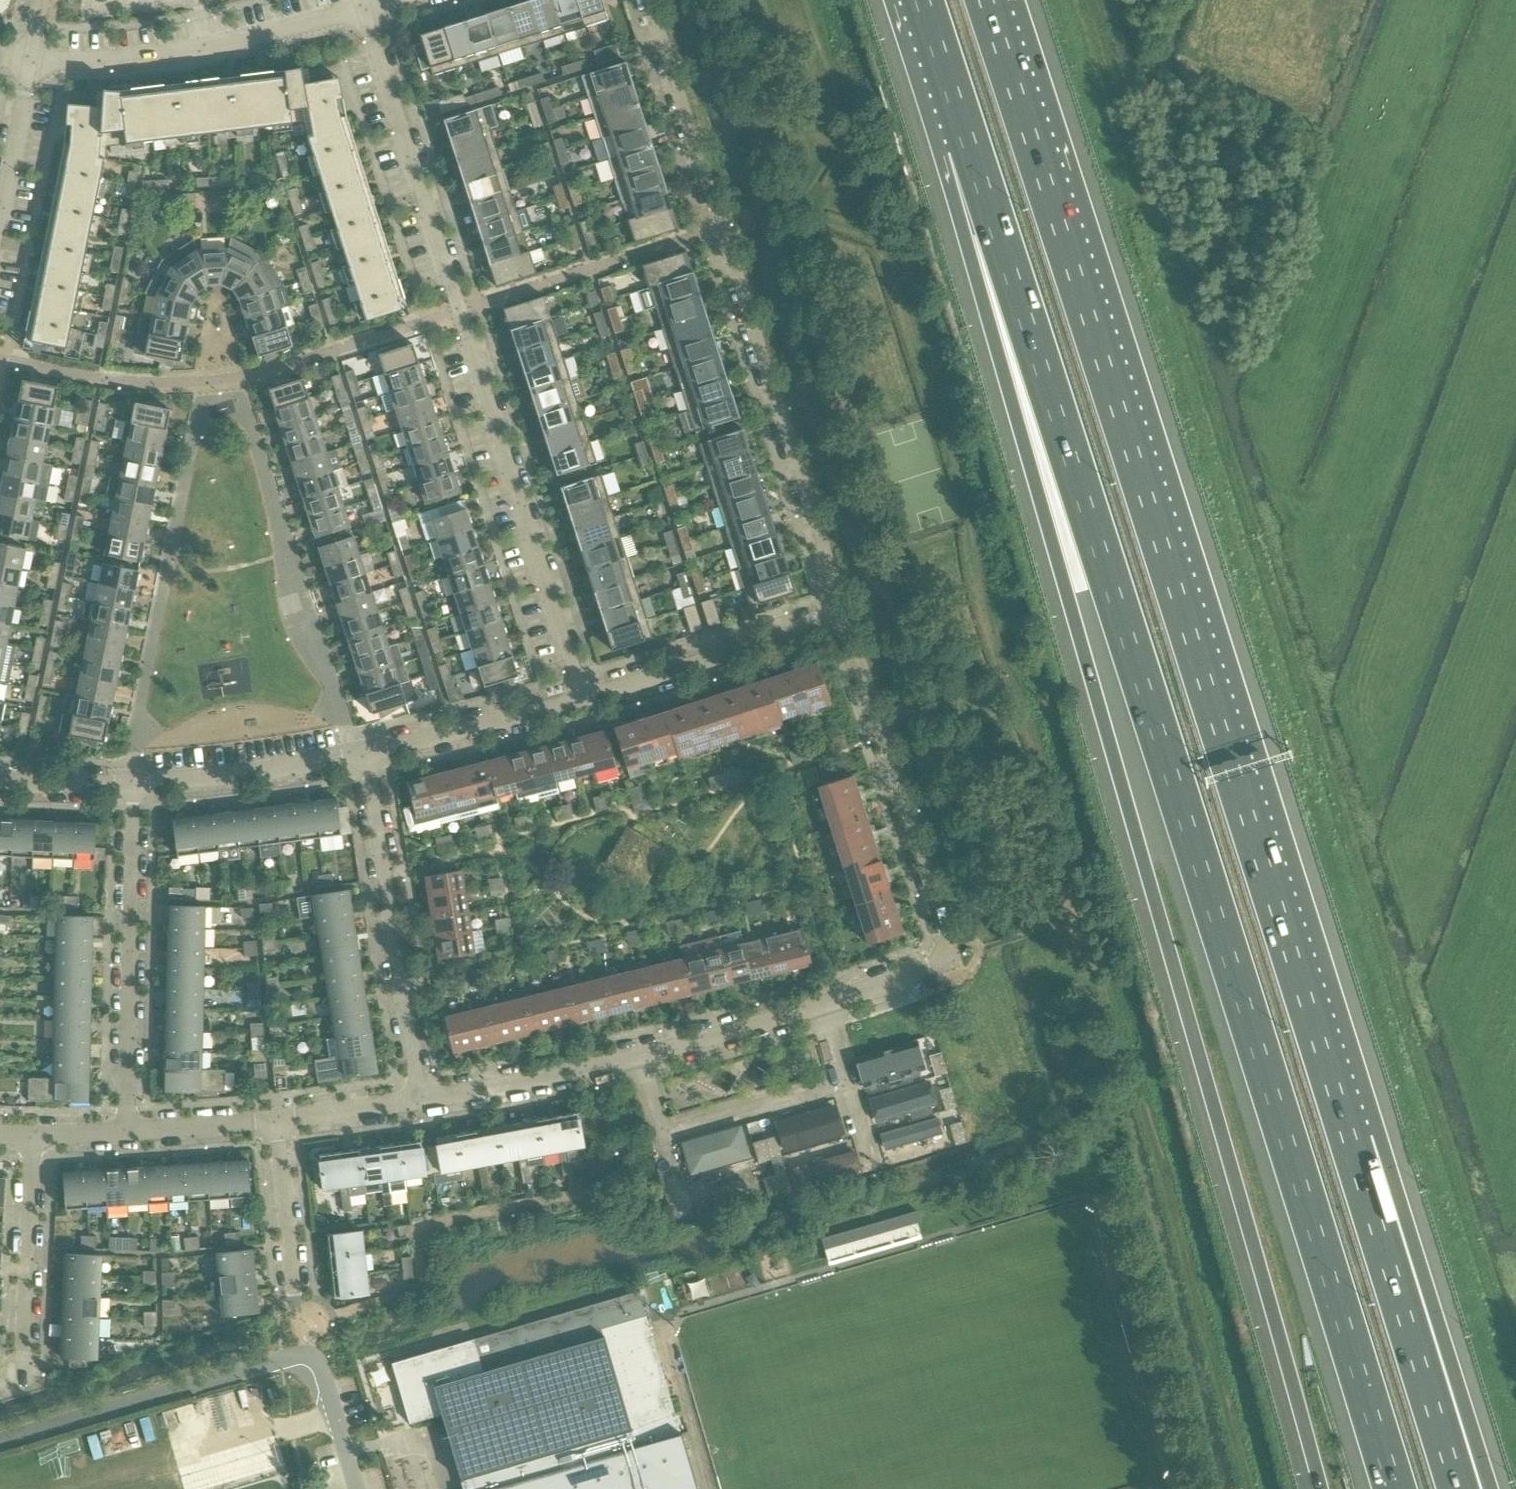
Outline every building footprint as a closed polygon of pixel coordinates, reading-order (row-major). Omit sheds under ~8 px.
[(508,7),(521,47),(542,41),(529,0),(516,4),(517,5),(509,8),(508,7)] [(542,41),(564,34),(553,0),(529,0),(542,41)] [(564,34),(586,27),(577,0),(553,0),(564,34)] [(586,27),(608,19),(602,0),(577,0),(586,27)] [(499,10),(486,14),(499,54),(521,47),(508,7),(507,7),(507,8),(499,11),(499,10)] [(465,21),(464,21),(477,61),(499,54),(486,14),(473,18),(473,19),(465,22),(465,21)] [(456,23),(443,28),(455,68),(477,61),(464,21),(464,22),(456,25),(456,23)] [(455,68),(443,28),(420,35),(422,43),(414,46),(422,70),(430,68),(433,75),(455,68)] [(594,52),(598,64),(622,56),(618,44),(594,52)] [(585,59),(573,63),(576,71),(588,67),(585,59)] [(582,76),(588,97),(633,83),(629,71),(628,71),(625,64),(626,63),(626,62),(582,76)] [(576,71),(573,63),(562,67),(564,75),(576,71)] [(285,76),(258,79),(264,127),(303,122),(305,128),(341,118),(337,100),(342,99),(338,78),(304,84),(301,68),(284,71),(285,76)] [(542,73),(530,77),(533,85),(544,81),(542,73)] [(533,85),(530,77),(518,81),(521,89),(533,85)] [(258,79),(230,83),(237,130),(264,127),(258,79)] [(230,83),(203,86),(210,134),(237,130),(230,83)] [(588,97),(595,118),(639,104),(639,103),(638,103),(636,96),(637,96),(633,83),(588,97)] [(203,86),(176,90),(182,137),(210,134),(203,86)] [(498,87),(486,91),(489,99),(501,95),(498,87)] [(71,125),(70,144),(106,152),(107,147),(128,144),(121,96),(121,91),(103,90),(102,106),(67,104),(66,125),(71,125)] [(176,90),(148,93),(156,140),(182,137),(176,90)] [(489,99),(486,91),(475,95),(477,103),(489,99)] [(148,93),(121,96),(128,144),(156,140),(148,93)] [(438,100),(421,105),(426,119),(467,106),(463,93),(439,101),(438,100)] [(540,100),(544,111),(552,109),(548,97),(540,100)] [(527,104),(530,116),(538,113),(535,101),(527,104)] [(491,104),(483,107),(443,120),(443,121),(445,121),(447,128),(446,129),(449,141),(490,128),(498,126),(491,104)] [(595,118),(601,138),(646,124),(642,112),(641,112),(638,105),(640,104),(639,104),(595,118)] [(552,109),(544,111),(548,123),(556,121),(552,109)] [(538,113),(530,116),(534,128),(542,125),(538,113)] [(347,137),(341,118),(305,128),(311,147),(347,137)] [(601,138),(608,159),(652,145),(652,144),(651,145),(649,137),(650,137),(646,124),(601,138)] [(456,161),(497,149),(490,128),(449,141),(454,154),(455,154),(457,161),(456,161)] [(353,156),(347,137),(311,147),(317,167),(353,156)] [(554,141),(557,153),(565,150),(562,138),(554,141)] [(540,145),(544,157),(551,154),(548,143),(540,145)] [(70,144),(66,164),(102,171),(106,152),(70,144)] [(608,159),(615,180),(659,165),(655,153),(654,153),(651,146),(653,146),(652,145),(608,159)] [(459,170),(463,182),(503,170),(497,149),(456,161),(456,163),(458,162),(460,170),(459,170)] [(565,150),(557,153),(561,164),(569,162),(565,150)] [(275,154),(279,166),(288,163),(284,151),(275,154)] [(551,154),(544,157),(547,169),(555,166),(551,154)] [(359,176),(353,156),(317,167),(323,186),(359,176)] [(288,163),(279,166),(283,178),(291,176),(288,163)] [(66,164),(62,184),(98,191),(102,171),(66,164)] [(615,180),(621,200),(666,186),(665,185),(664,186),(662,178),(663,178),(659,165),(615,180)] [(469,202),(469,203),(510,191),(503,170),(463,182),(467,195),(468,195),(470,202),(469,202)] [(130,171),(127,184),(136,185),(138,173),(130,171)] [(275,174),(262,175),(263,183),(276,183),(275,174)] [(263,183),(262,175),(250,175),(250,184),(263,183)] [(365,195),(359,176),(323,186),(329,205),(365,195)] [(222,177),(209,178),(210,186),(222,186),(222,177)] [(210,186),(209,178),(196,178),(197,187),(210,186)] [(567,182),(570,194),(578,191),(575,179),(567,182)] [(168,180),(155,181),(156,189),(168,189),(168,180)] [(156,189),(155,181),(142,181),(143,190),(156,189)] [(62,184),(58,203),(94,211),(98,191),(62,184)] [(136,185),(127,184),(124,196),(133,198),(136,185)] [(553,186),(557,198),(565,195),(561,184),(553,186)] [(621,200),(628,221),(672,207),(668,194),(667,194),(665,187),(666,187),(666,186),(621,200)] [(287,191),(291,203),(299,200),(295,188),(287,191)] [(251,190),(238,191),(238,200),(251,199),(251,190)] [(472,211),(476,224),(517,211),(510,191),(469,203),(470,204),(471,203),(473,211),(472,211)] [(578,191),(570,194),(574,205),(582,203),(578,191)] [(195,193),(182,194),(183,203),(195,202),(195,193)] [(183,203),(182,194),(169,195),(170,204),(183,203)] [(371,214),(365,195),(329,205),(335,224),(371,214)] [(565,195),(557,198),(560,210),(568,207),(565,195)] [(299,200),(291,203),(295,215),(303,212),(299,200)] [(58,203),(54,223),(90,231),(94,211),(58,203)] [(672,207),(628,221),(635,242),(679,228),(672,207)] [(122,209),(119,221),(128,223),(131,210),(122,209)] [(482,244),(523,232),(517,211),(476,224),(480,236),(481,236),(483,243),(482,244)] [(377,233),(371,214),(335,224),(341,243),(377,233)] [(580,223),(584,235),(592,232),(588,220),(580,223)] [(128,223),(119,221),(117,234),(126,236),(128,223)] [(54,223),(50,243),(86,250),(90,231),(54,223)] [(299,227),(302,239),(311,237),(307,225),(299,227)] [(566,227),(570,239),(578,237),(574,225),(566,227)] [(485,252),(489,265),(530,252),(523,232),(482,244),(483,245),(484,244),(486,252),(485,252)] [(592,232),(584,235),(587,247),(595,244),(592,232)] [(383,252),(377,233),(341,243),(348,262),(383,252)] [(311,237),(302,239),(306,251),(315,249),(311,237)] [(578,237),(570,239),(574,251),(582,248),(578,237)] [(231,238),(229,249),(221,284),(233,290),(257,263),(265,255),(231,238)] [(194,240),(162,261),(198,292),(208,285),(197,251),(194,240)] [(50,243),(46,262),(82,270),(86,250),(50,243)] [(114,246),(112,259),(121,260),(123,248),(114,246)] [(229,249),(197,251),(208,285),(221,284),(229,249)] [(642,265),(649,287),(693,273),(686,251),(642,265)] [(389,271),(383,252),(348,262),(354,282),(389,271)] [(530,252),(489,265),(496,286),(536,273),(530,252)] [(121,260),(112,259),(109,271),(118,273),(121,260)] [(145,294),(156,297),(192,304),(198,292),(162,261),(145,294)] [(310,264),(314,276),(323,273),(319,261),(310,264)] [(46,262),(42,282),(78,290),(82,270),(46,262)] [(275,290),(257,263),(233,290),(240,301),(275,290)] [(297,270),(300,282),(309,279),(305,267),(297,270)] [(286,287),(300,282),(297,270),(296,268),(288,270),(289,273),(284,281),(286,287)] [(396,291),(389,271),(354,282),(360,301),(396,291)] [(323,273),(314,276),(318,288),(326,285),(323,273)] [(655,307),(700,293),(698,293),(696,286),(697,285),(693,273),(649,287),(649,288),(638,291),(644,311),(655,307)] [(123,277),(121,290),(130,292),(132,279),(123,277)] [(309,279),(300,282),(304,294),(313,292),(309,279)] [(42,282),(38,302),(74,310),(78,290),(42,282)] [(107,284),(104,297),(113,298),(116,286),(107,284)] [(601,289),(605,301),(613,298),(609,287),(601,289)] [(130,292),(121,290),(118,303),(127,304),(130,292)] [(281,309),(275,290),(240,301),(246,320),(281,309)] [(402,310),(396,291),(360,301),(366,321),(390,313),(402,310)] [(599,303),(595,291),(587,293),(591,305),(599,303)] [(655,307),(662,328),(706,314),(702,301),(701,302),(699,294),(700,294),(700,293),(655,307)] [(503,309),(510,330),(551,317),(544,296),(503,309)] [(113,298),(104,297),(102,309),(111,311),(113,298)] [(156,297),(153,316),(188,323),(192,304),(156,297)] [(322,300),(326,313),(334,310),(330,298),(322,300)] [(38,302),(34,322),(71,329),(74,310),(38,302)] [(308,306),(312,319),(321,316),(317,304),(308,306)] [(607,310),(611,321),(619,319),(615,307),(607,310)] [(286,327),(281,309),(246,320),(252,338),(286,327)] [(334,310),(326,313),(330,325),(338,322),(334,310)] [(594,314),(597,326),(605,323),(602,312),(594,314)] [(141,314),(138,332),(184,342),(188,323),(153,316),(141,314)] [(662,328),(668,349),(713,334),(712,334),(709,327),(710,326),(706,314),(662,328)] [(116,315),(113,328),(122,329),(125,317),(116,315)] [(321,316),(312,319),(316,331),(324,328),(321,316)] [(516,351),(517,351),(557,339),(551,317),(510,330),(514,343),(515,343),(517,350),(516,351)] [(619,319),(611,321),(615,333),(623,331),(619,319)] [(71,329),(34,322),(30,341),(42,344),(67,349),(71,329)] [(99,322),(97,334),(106,336),(108,323),(99,322)] [(605,323),(597,326),(601,338),(609,335),(605,323)] [(293,346),(286,327),(252,338),(258,357),(277,351),(278,356),(290,349),(289,347),(293,346)] [(122,329),(113,328),(111,340),(120,342),(122,329)] [(184,342),(138,332),(133,354),(144,356),(145,354),(148,355),(148,357),(160,363),(161,358),(180,361),(184,342)] [(106,336),(97,334),(94,347),(103,348),(106,336)] [(668,349),(675,369),(719,355),(715,342),(714,343),(712,335),(713,335),(713,334),(668,349)] [(519,359),(523,372),(564,359),(557,339),(517,351),(517,352),(518,352),(520,359),(519,359)] [(378,354),(384,374),(419,363),(413,343),(394,349),(393,344),(381,351),(382,353),(378,354)] [(620,351),(624,363),(632,360),(628,348),(620,351)] [(607,355),(610,367),(618,364),(615,353),(607,355)] [(675,369),(682,390),(726,376),(726,375),(725,375),(722,368),(723,367),(719,355),(675,369)] [(529,392),(530,393),(570,380),(564,359),(523,372),(527,384),(528,384),(531,392),(529,392)] [(632,360),(624,363),(628,374),(636,372),(632,360)] [(384,374),(390,392),(424,381),(419,363),(384,374)] [(618,364),(610,367),(614,379),(622,376),(618,364)] [(345,373),(349,385),(358,382),(354,370),(345,373)] [(331,377),(335,389),(343,387),(339,374),(331,377)] [(682,390),(688,410),(733,396),(729,384),(727,384),(725,377),(726,376),(682,390)] [(268,389),(275,409),(309,398),(303,378),(299,379),(299,377),(285,379),(287,383),(268,389)] [(532,401),(536,413),(577,401),(588,397),(581,377),(570,380),(530,393),(531,393),(533,400),(532,401)] [(23,380),(19,400),(54,407),(58,387),(55,386),(55,384),(42,379),(41,384),(23,380)] [(390,392),(396,410),(430,399),(424,381),(390,392)] [(358,382),(349,385),(353,397),(361,394),(358,382)] [(343,387),(335,389),(339,402),(347,399),(343,387)] [(634,392),(637,404),(645,401),(642,389),(634,392)] [(620,396),(624,408),(632,406),(628,394),(620,396)] [(733,396),(688,410),(695,432),(739,418),(739,416),(738,416),(735,409),(737,409),(733,396)] [(275,409),(280,427),(315,416),(309,398),(275,409)] [(396,410),(402,429),(436,418),(430,399),(396,410)] [(19,400),(15,419),(50,426),(58,427),(62,408),(54,407),(19,400)] [(84,400),(81,412),(90,414),(93,401),(84,400)] [(135,402),(131,422),(167,429),(171,409),(152,406),(153,401),(139,401),(139,403),(135,402)] [(543,433),(543,434),(584,421),(577,401),(536,413),(540,426),(541,425),(544,433),(543,433)] [(645,401),(637,404),(641,416),(649,413),(645,401)] [(99,403),(96,415),(105,417),(107,404),(99,403)] [(357,409),(361,421),(369,419),(365,406),(357,409)] [(632,406),(624,408),(627,420),(635,417),(632,406)] [(343,414),(346,426),(355,423),(351,411),(343,414)] [(90,414),(81,412),(79,425),(88,427),(90,414)] [(105,417),(96,415),(94,428),(102,430),(105,417)] [(280,427),(286,445),(321,434),(315,416),(280,427)] [(402,429),(408,447),(442,436),(436,418),(402,429)] [(15,419),(11,438),(47,444),(50,426),(15,419)] [(369,419),(361,421),(364,434),(373,431),(369,419)] [(122,440),(128,441),(163,448),(167,429),(131,422),(126,421),(122,440)] [(545,442),(550,455),(590,442),(584,421),(543,434),(544,434),(547,441),(545,442)] [(355,423),(346,426),(350,438),(359,435),(355,423)] [(699,443),(705,465),(750,451),(746,438),(745,438),(742,431),(743,431),(743,429),(699,443)] [(286,445),(292,463),(326,452),(321,434),(286,445)] [(408,447),(413,465),(448,454),(442,436),(408,447)] [(76,437),(74,450),(83,452),(85,439),(76,437)] [(649,440),(653,452),(661,449),(657,437),(649,440)] [(11,438),(7,456),(43,463),(47,444),(11,438)] [(91,440),(89,453),(97,455),(100,442),(91,440)] [(128,441),(124,460),(159,467),(163,448),(128,441)] [(590,442),(550,455),(553,467),(555,466),(557,474),(556,474),(556,476),(597,463),(590,442)] [(635,444),(639,456),(647,453),(643,442),(635,444)] [(368,446),(372,458),(381,455),(377,443),(368,446)] [(354,450),(358,463),(367,460),(363,448),(354,450)] [(298,482),(332,471),(342,468),(336,449),(326,452),(292,463),(298,482)] [(661,449),(653,452),(656,463),(664,461),(661,449)] [(83,452),(74,450),(71,463),(80,464),(83,452)] [(705,465),(712,485),(756,471),(755,471),(753,463),(754,463),(750,451),(705,465)] [(97,455),(89,453),(86,465),(95,467),(97,455)] [(647,453),(639,456),(643,468),(651,465),(647,453)] [(413,465),(419,483),(454,473),(448,454),(413,465)] [(381,455),(372,458),(376,470),(385,467),(381,455)] [(7,456),(4,475),(49,484),(53,465),(43,463),(7,456)] [(124,460),(120,479),(155,486),(159,467),(124,460)] [(367,460),(358,463),(362,475),(371,472),(367,460)] [(298,482),(304,500),(338,489),(332,471),(298,482)] [(712,485),(719,506),(763,492),(759,479),(758,480),(755,472),(757,472),(756,471),(712,485)] [(454,473),(419,483),(425,503),(460,492),(454,473)] [(0,494),(35,501),(45,503),(49,484),(4,475),(0,494)] [(69,475),(67,488),(75,489),(78,477),(69,475)] [(563,496),(567,509),(607,495),(601,475),(560,487),(560,489),(562,489),(564,496),(563,496)] [(116,498),(152,505),(155,486),(120,479),(110,477),(107,496),(116,498)] [(84,478),(81,491),(90,492),(92,480),(84,478)] [(380,482),(384,495),(392,492),(389,480),(380,482)] [(366,487),(370,499),(378,496),(374,484),(366,487)] [(664,488),(668,499),(676,497),(672,485),(664,488)] [(75,489),(67,488),(64,500),(73,502),(75,489)] [(304,500),(310,518),(344,507),(338,489),(304,500)] [(650,492),(654,504),(662,501),(658,489),(650,492)] [(90,492),(81,491),(79,503),(87,505),(90,492)] [(392,492),(384,495),(388,507),(396,504),(392,492)] [(719,506),(725,527),(769,512),(768,512),(766,505),(767,504),(763,492),(719,506)] [(32,520),(35,501),(0,494),(0,514),(32,520)] [(573,529),(573,530),(614,517),(607,495),(567,509),(571,522),(572,521),(574,529),(573,529)] [(378,496),(370,499),(374,511),(382,509),(378,496)] [(676,497),(668,499),(672,511),(680,509),(676,497)] [(116,498),(113,516),(148,523),(152,505),(116,498)] [(662,501),(654,504),(658,516),(666,513),(662,501)] [(344,507),(310,518),(316,538),(350,527),(344,507)] [(437,539),(471,528),(465,509),(431,520),(420,523),(426,541),(437,538),(437,539)] [(725,527),(732,547),(776,533),(772,520),(771,521),(769,513),(770,513),(769,512),(725,527)] [(62,513),(59,525),(68,527),(70,514),(62,513)] [(0,514),(0,534),(28,540),(32,520),(0,514)] [(76,516),(74,528),(82,530),(85,517),(76,516)] [(113,516),(109,535),(144,542),(148,523),(113,516)] [(576,538),(580,550),(621,537),(614,517),(573,530),(574,530),(575,530),(577,537),(576,538)] [(68,527),(59,525),(57,538),(65,540),(68,527)] [(677,529),(681,541),(689,538),(685,526),(677,529)] [(82,530),(74,528),(71,541),(80,543),(82,530)] [(437,539),(443,557),(477,546),(471,528),(437,539)] [(663,533),(667,545),(675,542),(671,531),(663,533)] [(394,545),(390,532),(381,535),(385,547),(394,545)] [(732,547),(738,568),(783,554),(782,553),(781,553),(779,546),(780,546),(776,533),(732,547)] [(144,542),(109,535),(105,555),(140,562),(144,542)] [(398,538),(402,551),(410,548),(406,535),(398,538)] [(319,547),(325,567),(359,556),(353,536),(319,547)] [(586,570),(586,571),(627,558),(621,537),(580,550),(584,563),(585,562),(587,570),(586,570)] [(689,538),(681,541),(685,552),(693,550),(689,538)] [(675,542),(667,545),(671,557),(679,554),(675,542)] [(22,569),(26,549),(0,544),(0,564),(22,569)] [(443,557),(449,576),(483,565),(477,546),(443,557)] [(387,553),(391,566),(399,563),(396,551),(387,553)] [(403,557),(407,569),(416,566),(412,554),(403,557)] [(738,568),(745,588),(789,574),(785,562),(784,562),(782,555),(783,554),(738,568)] [(325,567),(331,585),(365,574),(359,556),(325,567)] [(589,579),(593,591),(634,579),(627,558),(586,571),(587,571),(588,571),(590,578),(589,579)] [(52,562),(49,574),(58,576),(61,563),(52,562)] [(67,563),(64,576),(73,578),(75,565),(67,563)] [(399,563),(391,566),(395,578),(403,575),(399,563)] [(18,587),(22,569),(0,564),(0,583),(18,587)] [(103,564),(99,584),(134,591),(138,571),(103,564)] [(449,576),(454,594),(489,583),(483,565),(449,576)] [(416,566),(407,569),(411,581),(420,578),(416,566)] [(690,570),(694,582),(702,579),(698,567),(690,570)] [(677,574),(680,586),(688,584),(684,572),(677,574)] [(58,576),(49,574),(47,587),(56,589),(58,576)] [(331,585),(337,603),(371,592),(365,574),(331,585)] [(789,574),(745,588),(751,606),(795,592),(789,574)] [(599,611),(600,612),(640,599),(634,579),(593,591),(597,604),(598,603),(601,611),(599,611)] [(702,579),(694,582),(698,594),(706,591),(702,579)] [(14,606),(18,587),(0,583),(0,603),(14,606)] [(63,583),(60,595),(69,597),(72,584),(63,583)] [(454,594),(460,612),(495,601),(489,583),(454,594)] [(99,584),(95,602),(131,609),(134,591),(99,584)] [(688,584),(680,586),(684,598),(692,595),(688,584)] [(399,590),(403,602),(411,599),(407,587),(399,590)] [(415,593),(419,605),(428,603),(424,590),(415,593)] [(337,603),(342,622),(377,611),(371,592),(337,603)] [(69,597),(60,595),(58,608),(67,610),(69,597)] [(44,599),(42,612),(51,614),(53,601),(44,599)] [(411,599),(403,602),(406,614),(415,612),(411,599)] [(602,620),(606,632),(647,619),(640,599),(600,612),(601,612),(603,619),(602,620)] [(713,599),(701,602),(708,627),(720,623),(721,623),(713,599)] [(460,612),(466,630),(500,619),(495,601),(460,612)] [(95,602),(91,622),(127,629),(131,609),(95,602)] [(11,624),(14,606),(0,603),(0,622),(11,624)] [(428,603),(419,605),(423,618),(431,615),(428,603)] [(703,629),(695,604),(683,608),(690,633),(703,629)] [(342,622),(348,640),(382,629),(377,611),(342,622)] [(51,614),(42,612),(39,624),(48,626),(51,614)] [(466,630),(472,649),(506,638),(500,619),(466,630)] [(647,619),(606,632),(612,651),(652,638),(647,619)] [(55,620),(53,633),(62,635),(64,622),(55,620)] [(7,644),(11,624),(0,622),(0,643),(7,644)] [(91,622),(88,640),(123,647),(127,629),(91,622)] [(410,626),(414,639),(423,636),(419,624),(410,626)] [(427,630),(431,642),(439,639),(435,627),(427,630)] [(348,640),(354,658),(388,647),(382,629),(348,640)] [(62,635),(53,633),(50,645),(59,647),(62,635)] [(423,636),(414,639),(418,651),(427,648),(423,636)] [(37,637),(34,649),(43,651),(46,639),(37,637)] [(472,649),(478,667),(512,656),(506,638),(472,649)] [(439,639),(431,642),(435,654),(443,651),(439,639)] [(88,640),(84,659),(119,666),(123,647),(88,640)] [(13,664),(17,646),(7,644),(0,643),(0,661),(13,664)] [(354,658),(360,676),(403,662),(397,644),(388,647),(354,658)] [(43,651),(34,649),(32,662),(41,664),(43,651)] [(512,656),(478,667),(484,687),(487,685),(488,688),(502,686),(500,681),(518,676),(512,656)] [(48,658),(45,670),(54,672),(57,660),(48,658)] [(84,659),(80,677),(116,685),(119,666),(84,659)] [(422,663),(426,675),(434,672),(430,660),(422,663)] [(0,661),(0,682),(9,684),(13,664),(0,661)] [(360,676),(366,695),(409,681),(403,662),(360,676)] [(817,663),(766,679),(780,719),(830,703),(817,663)] [(438,666),(442,679),(451,676),(447,664),(438,666)] [(54,672),(45,670),(43,683),(52,685),(54,672)] [(426,675),(430,687),(431,691),(439,688),(438,685),(434,672),(426,675)] [(29,675),(27,687),(36,689),(38,676),(29,675)] [(451,676),(442,679),(446,691),(455,688),(451,676)] [(80,677),(77,697),(112,704),(116,685),(80,677)] [(766,679),(715,695),(729,740),(781,723),(780,719),(766,679)] [(411,680),(409,681),(366,695),(372,714),(390,708),(392,713),(404,706),(403,704),(406,703),(406,702),(417,699),(411,680)] [(36,689),(27,687),(24,700),(33,701),(36,689)] [(40,695),(38,708),(47,710),(49,697),(40,695)] [(715,695),(664,712),(676,753),(678,757),(729,740),(715,695)] [(77,697),(73,715),(108,722),(112,704),(77,697)] [(47,710),(38,708),(35,721),(44,722),(47,710)] [(22,712),(19,725),(28,727),(31,714),(22,712)] [(676,753),(664,712),(614,728),(627,769),(676,753)] [(108,722),(73,715),(63,713),(59,733),(72,736),(72,738),(85,743),(86,738),(104,742),(108,722)] [(28,727),(19,725),(17,737),(26,739),(28,727)] [(606,730),(586,736),(594,771),(597,780),(618,775),(615,766),(606,730)] [(789,752),(793,763),(846,746),(842,735),(789,752)] [(586,736),(566,741),(575,776),(594,771),(586,736)] [(566,741),(546,746),(558,793),(559,793),(556,781),(575,776),(566,741)] [(546,746),(526,751),(538,798),(558,793),(546,746)] [(526,751),(507,756),(519,803),(538,798),(526,751)] [(507,756),(487,761),(499,808),(500,808),(497,796),(515,792),(518,803),(519,803),(507,756)] [(487,761),(467,767),(479,813),(499,808),(487,761)] [(818,786),(824,807),(859,795),(853,775),(847,777),(843,765),(820,773),(824,784),(818,786)] [(467,767),(447,772),(460,819),(479,813),(467,767)] [(802,771),(807,788),(821,784),(816,767),(802,771)] [(709,778),(712,790),(743,780),(739,768),(709,778)] [(447,772),(428,777),(440,824),(460,819),(447,772)] [(440,824),(428,777),(407,782),(413,805),(404,808),(410,831),(440,824)] [(627,789),(631,801),(635,812),(646,809),(639,786),(627,789)] [(609,794),(601,796),(604,808),(612,806),(609,794)] [(824,807),(831,826),(865,815),(859,795),(824,807)] [(604,808),(601,796),(593,798),(596,810),(604,808)] [(336,798),(315,801),(320,837),(341,835),(336,798)] [(315,801),(295,804),(299,840),(320,837),(315,801)] [(295,804),(275,806),(279,843),(299,840),(295,804)] [(569,804),(562,806),(565,818),(572,816),(569,804)] [(275,806),(255,809),(260,845),(261,858),(281,855),(279,843),(275,806)] [(565,818),(562,806),(554,808),(557,820),(565,818)] [(255,809),(234,812),(240,848),(260,845),(255,809)] [(214,814),(219,851),(221,861),(241,859),(240,848),(234,812),(214,814)] [(214,814),(194,817),(199,853),(219,851),(214,814)] [(530,815),(522,817),(525,828),(533,826),(530,815)] [(831,826),(837,846),(871,834),(865,815),(831,826)] [(199,853),(194,817),(173,820),(177,856),(199,853)] [(525,828),(522,817),(514,819),(517,830),(525,828)] [(13,856),(14,820),(0,819),(0,855),(13,856)] [(13,856),(33,857),(34,821),(14,820),(13,856)] [(33,857),(53,858),(55,822),(34,821),(33,857)] [(53,858),(73,859),(75,823),(55,822),(53,858)] [(75,823),(73,859),(95,860),(95,847),(96,824),(75,823)] [(491,825),(483,827),(486,839),(494,837),(491,825)] [(486,839),(483,827),(475,829),(478,841),(486,839)] [(608,864),(641,884),(661,851),(628,831),(608,864)] [(837,846),(843,864),(877,852),(871,834),(837,846)] [(451,835),(443,837),(446,849),(454,847),(451,835)] [(446,849),(443,837),(436,839),(439,851),(446,849)] [(843,864),(849,885),(884,874),(877,852),(843,864)] [(425,876),(429,897),(465,891),(461,870),(425,876)] [(332,873),(325,874),(327,887),(334,886),(332,873)] [(327,887),(325,874),(317,876),(319,888),(327,887)] [(849,885),(855,904),(890,893),(884,874),(849,885)] [(489,879),(490,887),(502,885),(501,877),(489,879)] [(292,880),(284,881),(286,893),(294,892),(292,880)] [(286,893),(284,881),(277,882),(279,894),(286,893)] [(502,885),(490,887),(491,895),(503,893),(502,885)] [(251,886),(244,887),(246,900),(253,899),(251,886)] [(169,899),(182,900),(182,888),(169,887),(169,899)] [(246,900),(244,887),(237,888),(239,901),(246,900)] [(313,895),(316,916),(352,911),(349,890),(313,895)] [(429,897),(432,917),(468,912),(465,891),(429,897)] [(794,892),(786,894),(789,905),(796,903),(795,897),(794,892)] [(819,896),(823,910),(834,907),(830,893),(819,896)] [(855,904),(862,925),(896,913),(890,893),(855,904)] [(762,899),(754,901),(757,913),(765,911),(762,899)] [(757,913),(754,901),(746,903),(749,915),(757,913)] [(259,904),(260,912),(272,911),(272,903),(259,904)] [(169,906),(168,927),(205,928),(205,906),(169,906)] [(253,907),(241,909),(241,917),(254,916),(253,907)] [(722,909),(715,911),(717,923),(725,921),(722,909)] [(316,916),(319,936),(355,931),(352,911),(316,916)] [(717,923),(715,911),(707,913),(710,925),(717,923)] [(432,917),(435,937),(471,932),(468,912),(432,917)] [(896,913),(862,925),(868,944),(903,933),(896,913)] [(8,924),(10,916),(0,915),(0,923),(8,924)] [(56,916),(56,937),(92,938),(93,916),(56,916)] [(495,920),(497,928),(508,926),(507,918),(495,920)] [(683,919),(675,921),(676,927),(678,933),(686,931),(683,919)] [(676,927),(675,921),(667,923),(670,935),(678,933),(676,927)] [(508,926),(497,928),(498,936),(510,934),(508,926)] [(168,927),(168,947),(204,948),(205,928),(168,927)] [(642,929),(634,931),(637,943),(645,941),(642,929)] [(803,929),(782,934),(791,969),(811,964),(803,929)] [(319,936),(322,957),(358,951),(355,931),(319,936)] [(637,943),(634,931),(626,933),(629,945),(637,943)] [(471,932),(435,937),(438,958),(474,953),(471,932)] [(739,932),(720,937),(731,984),(751,979),(739,932)] [(740,932),(739,932),(751,979),(771,974),(762,939),(743,943),(740,932)] [(782,934),(762,939),(771,974),(791,969),(782,934)] [(262,937),(262,944),(275,943),(275,936),(262,937)] [(56,937),(55,957),(92,958),(92,938),(56,937)] [(720,937),(700,942),(711,989),(731,984),(720,937)] [(602,939),(594,941),(597,953),(605,951),(602,939)] [(243,941),(244,949),(257,948),(256,940),(243,941)] [(597,953),(594,941),(587,943),(590,955),(597,953)] [(700,942),(680,947),(692,994),(711,989),(700,942)] [(275,943),(262,944),(263,952),(276,951),(275,943)] [(168,947),(167,968),(204,969),(204,948),(168,947)] [(692,994),(680,947),(679,947),(682,958),(662,963),(671,999),(692,994)] [(257,948),(244,949),(245,956),(257,955),(257,948)] [(563,949),(555,951),(558,962),(565,960),(563,949)] [(322,957),(325,977),(361,971),(358,951),(322,957)] [(558,962),(555,951),(547,953),(550,964),(558,962)] [(55,957),(55,978),(91,979),(92,958),(55,957)] [(523,958),(515,960),(518,972),(526,970),(523,958)] [(518,972),(515,960),(507,962),(510,974),(518,972)] [(662,963),(642,968),(651,1004),(671,999),(662,963)] [(167,968),(167,988),(203,990),(204,969),(167,968)] [(483,968),(475,970),(478,982),(486,980),(483,968)] [(642,968),(623,973),(631,1009),(651,1004),(642,968)] [(478,982),(475,970),(468,972),(471,984),(478,982)] [(325,977),(329,997),(365,992),(361,971),(325,977)] [(623,973),(603,978),(612,1013),(631,1009),(623,973)] [(265,978),(266,985),(279,984),(278,977),(265,978)] [(55,978),(54,998),(91,999),(91,979),(55,978)] [(443,978),(435,980),(438,992),(446,990),(443,978)] [(603,978),(583,983),(592,1018),(612,1013),(603,978)] [(247,982),(247,990),(260,989),(259,981),(247,982)] [(583,983),(563,988),(572,1023),(592,1018),(583,983)] [(279,984),(266,985),(267,993),(279,991),(279,984)] [(167,988),(167,1009),(203,1010),(203,990),(167,988)] [(563,988),(543,993),(551,1028),(572,1023),(563,988)] [(260,989),(247,990),(248,997),(261,996),(260,989)] [(329,997),(332,1017),(368,1012),(365,992),(329,997)] [(543,993),(523,998),(532,1033),(551,1028),(543,993)] [(54,998),(54,1019),(90,1020),(91,999),(54,998)] [(523,998),(503,1003),(512,1038),(532,1033),(523,998)] [(503,1003),(483,1008),(492,1043),(512,1038),(503,1003)] [(483,1008),(463,1012),(472,1048),(492,1043),(483,1008)] [(167,1009),(166,1029),(203,1030),(203,1010),(167,1009)] [(332,1017),(335,1037),(371,1031),(368,1012),(332,1017)] [(472,1048),(463,1012),(444,1017),(453,1053),(472,1048)] [(269,1019),(269,1026),(282,1025),(281,1018),(269,1019)] [(54,1019),(54,1039),(90,1040),(90,1020),(54,1019)] [(250,1024),(251,1031),(264,1030),(263,1022),(250,1024)] [(282,1025),(269,1026),(270,1033),(283,1032),(282,1025)] [(166,1029),(166,1049),(202,1049),(203,1030),(166,1029)] [(264,1030),(251,1031),(252,1050),(265,1050),(264,1030)] [(335,1037),(338,1056),(374,1051),(371,1031),(335,1037)] [(54,1039),(53,1059),(89,1060),(90,1040),(54,1039)] [(859,1064),(867,1091),(890,1084),(894,1087),(901,1085),(902,1080),(925,1073),(917,1046),(859,1064)] [(166,1049),(165,1069),(202,1069),(202,1049),(166,1049)] [(374,1051),(338,1056),(315,1060),(318,1082),(377,1073),(374,1051)] [(935,1076),(947,1073),(941,1053),(929,1056),(935,1076)] [(272,1058),(273,1065),(285,1064),(285,1057),(272,1058)] [(53,1059),(53,1079),(89,1079),(89,1060),(53,1059)] [(254,1063),(254,1071),(267,1070),(266,1062),(254,1063)] [(285,1064),(273,1065),(273,1073),(286,1072),(285,1064)] [(225,1070),(202,1069),(165,1069),(165,1091),(225,1092),(225,1070)] [(267,1070),(254,1071),(255,1078),(267,1077),(267,1070)] [(89,1079),(53,1079),(29,1078),(29,1101),(36,1101),(89,1102),(89,1079)] [(871,1100),(877,1120),(935,1103),(929,1083),(871,1100)] [(939,1091),(945,1111),(957,1107),(951,1087),(939,1091)] [(777,1123),(784,1150),(842,1133),(834,1106),(777,1123)] [(578,1112),(557,1116),(563,1150),(567,1150),(569,1162),(586,1159),(584,1147),(578,1112)] [(557,1116),(537,1120),(543,1154),(559,1151),(561,1163),(569,1162),(567,1150),(563,1150),(557,1116)] [(938,1118),(882,1134),(886,1149),(942,1133),(938,1118)] [(537,1120),(517,1123),(522,1158),(527,1157),(529,1167),(544,1164),(542,1154),(543,1154),(537,1120)] [(683,1159),(688,1175),(752,1156),(742,1122),(679,1140),(685,1159),(683,1159)] [(961,1122),(949,1125),(955,1145),(967,1142),(961,1122)] [(517,1123),(497,1127),(502,1162),(519,1159),(521,1171),(529,1169),(529,1167),(527,1157),(522,1158),(517,1123)] [(497,1127),(477,1131),(482,1165),(487,1165),(502,1162),(497,1127)] [(477,1131),(457,1134),(462,1169),(478,1166),(481,1178),(489,1177),(487,1165),(482,1165),(477,1131)] [(434,1174),(436,1184),(458,1180),(464,1179),(462,1169),(457,1134),(435,1138),(436,1144),(429,1145),(431,1154),(434,1174)] [(776,1136),(764,1139),(753,1143),(759,1163),(782,1156),(776,1136)] [(405,1178),(434,1174),(431,1154),(429,1145),(422,1146),(421,1140),(400,1143),(405,1178)] [(400,1143),(380,1146),(385,1181),(389,1181),(405,1178),(400,1143)] [(380,1146),(360,1149),(366,1194),(366,1192),(382,1190),(382,1194),(391,1193),(389,1181),(385,1181),(380,1146)] [(360,1149),(339,1152),(344,1187),(348,1186),(350,1197),(366,1194),(360,1149)] [(789,1169),(795,1193),(863,1173),(857,1150),(789,1169)] [(344,1187),(339,1152),(318,1155),(323,1190),(340,1187),(342,1200),(350,1198),(350,1197),(348,1186),(344,1187)] [(248,1160),(227,1161),(229,1198),(251,1196),(248,1160)] [(227,1161),(207,1163),(210,1199),(229,1198),(227,1161)] [(568,1175),(570,1190),(574,1189),(572,1174),(569,1162),(561,1163),(563,1175),(568,1175)] [(207,1163),(186,1164),(189,1201),(210,1199),(207,1163)] [(186,1164),(166,1166),(169,1202),(189,1201),(186,1164)] [(166,1166),(146,1167),(148,1204),(169,1202),(166,1166)] [(146,1167),(125,1168),(128,1205),(148,1204),(146,1167)] [(125,1168),(105,1170),(108,1206),(128,1205),(125,1168)] [(529,1169),(521,1171),(523,1183),(527,1182),(532,1181),(529,1169)] [(105,1170),(84,1171),(87,1208),(108,1206),(105,1170)] [(87,1208),(84,1171),(63,1173),(66,1209),(87,1208)] [(787,1172),(763,1179),(769,1199),(793,1193),(787,1172)] [(489,1177),(481,1178),(483,1190),(487,1190),(491,1189),(489,1177)] [(382,1194),(384,1206),(388,1206),(392,1205),(391,1193),(382,1194)] [(352,1211),(350,1198),(342,1200),(344,1212),(347,1211),(352,1211)] [(917,1212),(822,1240),(824,1249),(917,1222),(920,1221),(917,1212)] [(409,1237),(408,1226),(398,1227),(399,1238),(409,1237)] [(327,1235),(329,1256),(365,1252),(362,1231),(327,1235)] [(233,1245),(232,1232),(224,1233),(226,1246),(233,1245)] [(239,1232),(232,1232),(233,1245),(240,1244),(239,1232)] [(199,1236),(191,1237),(193,1250),(200,1249),(199,1236)] [(193,1250),(191,1237),(184,1238),(185,1251),(193,1250)] [(150,1251),(159,1251),(159,1239),(150,1238),(150,1251)] [(216,1253),(218,1275),(255,1270),(252,1249),(216,1253)] [(329,1256),(332,1276),(367,1272),(365,1252),(329,1256)] [(66,1254),(65,1275),(101,1277),(102,1255),(66,1254)] [(402,1258),(403,1268),(412,1267),(411,1257),(402,1258)] [(412,1267),(403,1268),(404,1279),(414,1278),(412,1267)] [(218,1275),(220,1295),(257,1291),(255,1270),(218,1275)] [(367,1272),(332,1276),(334,1298),(369,1294),(367,1272)] [(65,1275),(64,1295),(100,1297),(101,1277),(65,1275)] [(257,1291),(220,1295),(223,1316),(259,1312),(257,1291)] [(685,1448),(678,1426),(639,1291),(392,1363),(409,1423),(442,1414),(460,1477),(459,1477),(462,1488),(696,1488),(697,1488),(685,1448)] [(64,1295),(63,1316),(99,1317),(100,1297),(64,1295)] [(162,1300),(163,1309),(175,1308),(175,1300),(162,1300)] [(63,1316),(62,1336),(99,1338),(99,1317),(63,1316)] [(99,1338),(62,1336),(61,1357),(69,1358),(69,1366),(82,1367),(82,1358),(98,1359),(99,1338)] [(148,1438),(166,1432),(159,1411),(141,1417),(148,1438)]
